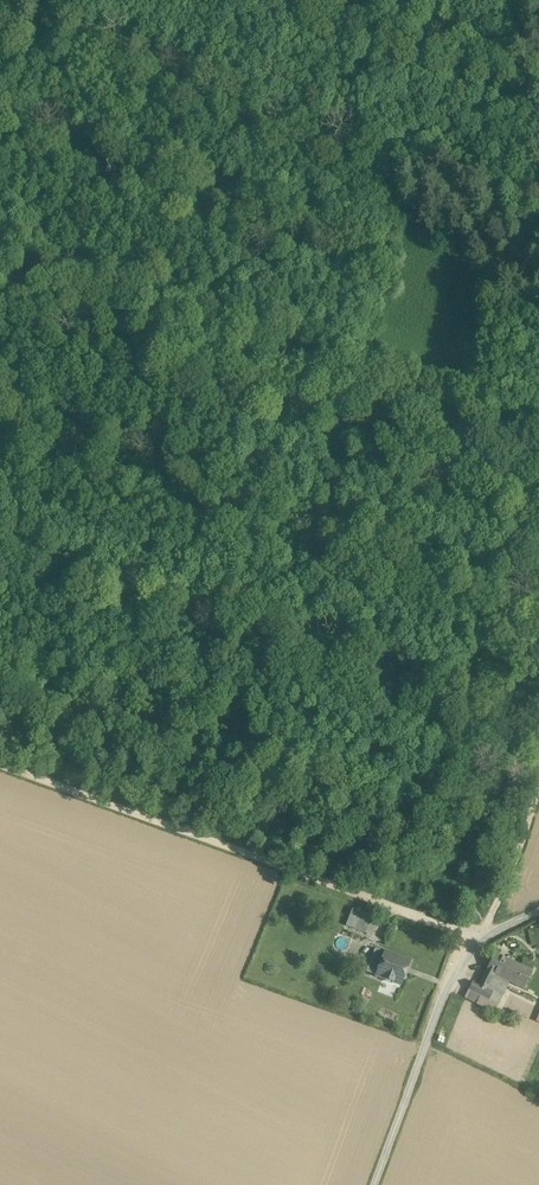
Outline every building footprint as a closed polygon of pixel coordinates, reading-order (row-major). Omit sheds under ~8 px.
[(371,912),(357,907),(355,914),(368,918),(371,912)] [(368,918),(355,914),(351,924),(369,930),(373,920),(368,918)] [(410,961),(375,948),(366,971),(384,978),(385,981),(390,983),(392,982),(400,985),(410,961)] [(533,971),(495,953),(486,970),(479,985),(487,989),(494,974),(508,981),(524,989),(533,971)] [(508,981),(494,974),(487,989),(493,992),(489,1000),(498,1004),(508,981)] [(479,985),(473,982),(469,990),(481,996),(489,1000),(493,992),(487,989),(479,985)] [(481,996),(469,990),(465,998),(477,1004),(481,996)]
